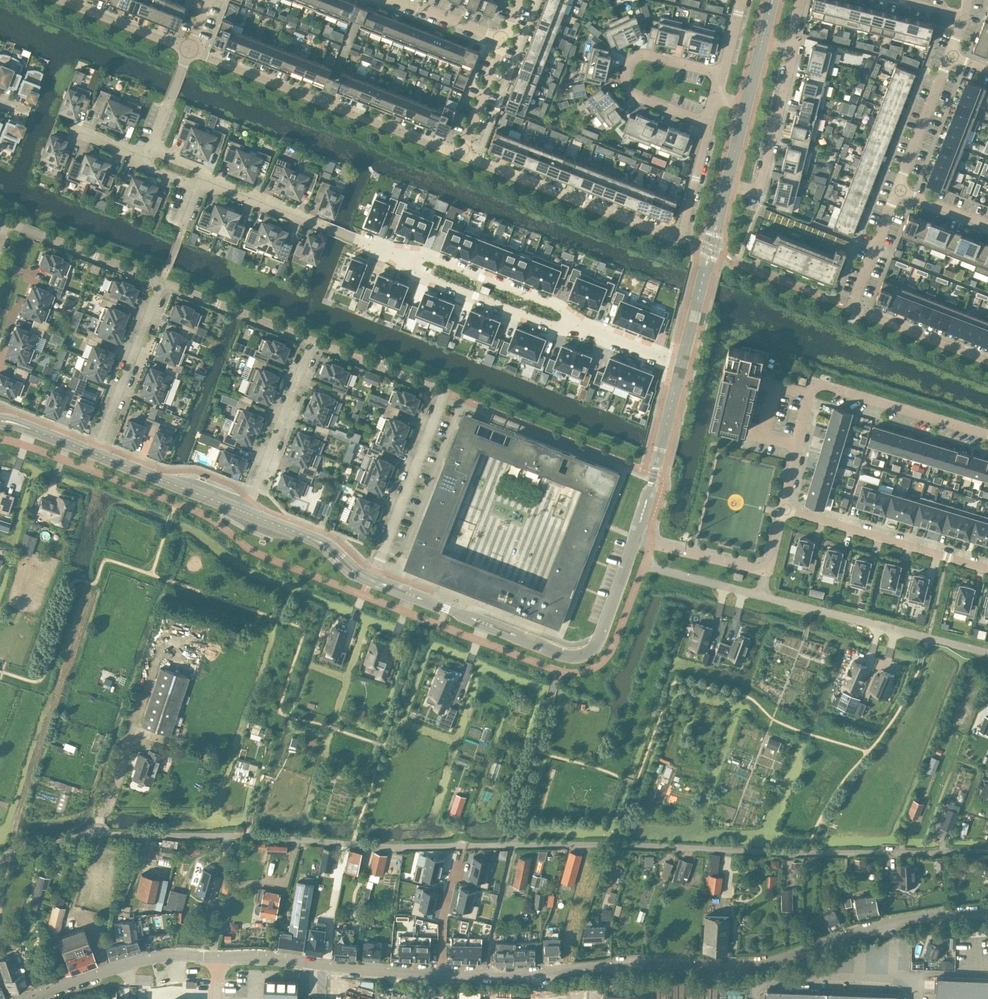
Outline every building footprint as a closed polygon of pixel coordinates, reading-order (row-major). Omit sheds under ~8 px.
[(135,11),(140,0),(128,0),(125,7),(135,11)] [(146,15),(151,0),(140,0),(135,11),(146,15)] [(156,19),(163,0),(151,0),(146,15),(156,19)] [(166,23),(174,1),(171,0),(163,0),(156,19),(166,23)] [(315,10),(319,0),(306,0),(304,5),(315,10)] [(327,14),(332,0),(319,0),(315,10),(327,14)] [(338,18),(345,0),(332,0),(327,14),(338,18)] [(349,23),(350,23),(352,16),(357,18),(362,6),(356,3),(356,4),(347,0),(345,0),(338,18),(349,23)] [(493,14),(498,2),(493,0),(479,0),(476,7),(493,14)] [(564,13),(568,2),(562,0),(547,0),(545,5),(564,13)] [(823,17),(827,0),(813,0),(812,6),(810,14),(823,17)] [(834,20),(839,1),(837,0),(827,0),(823,17),(834,20)] [(166,23),(176,27),(185,5),(174,1),(166,23)] [(214,41),(224,45),(231,28),(231,29),(240,5),(229,1),(214,40),(214,41)] [(834,20),(846,23),(851,3),(839,1),(834,20)] [(705,8),(714,10),(715,4),(707,2),(705,8)] [(846,23),(857,26),(862,6),(851,3),(846,23)] [(714,10),(722,12),(724,6),(715,4),(714,10)] [(541,15),(560,23),(564,13),(545,5),(541,15)] [(359,27),(371,31),(378,12),(368,8),(362,6),(357,18),(362,20),(359,27)] [(857,26),(869,29),(874,9),(862,6),(857,26)] [(869,29),(881,32),(886,12),(874,9),(869,29)] [(371,31),(382,36),(390,17),(378,12),(371,31)] [(881,32),(893,35),(897,15),(886,12),(881,32)] [(619,18),(629,41),(630,41),(629,41),(639,36),(638,33),(643,30),(636,15),(631,18),(629,13),(619,18)] [(537,25),(556,33),(560,23),(541,15),(537,25)] [(893,35),(904,37),(909,18),(897,15),(893,35)] [(666,43),(672,19),(661,16),(660,20),(654,19),(650,35),(656,36),(655,40),(665,43),(666,43)] [(382,36),(394,40),(401,21),(390,17),(382,36)] [(973,49),(987,55),(987,52),(987,18),(986,17),(979,33),(983,34),(981,39),(978,38),(973,49)] [(617,42),(619,46),(629,41),(629,42),(629,41),(619,18),(608,23),(610,27),(605,30),(612,45),(617,42)] [(904,37),(916,40),(921,21),(909,18),(904,37)] [(683,43),(687,27),(682,26),(683,21),(672,19),(666,43),(677,45),(677,42),(683,43)] [(394,40),(405,44),(412,25),(401,21),(394,40)] [(916,40),(928,43),(930,35),(930,36),(933,24),(921,21),(916,40)] [(587,29),(598,36),(602,31),(591,23),(587,29)] [(698,52),(705,27),(694,24),(693,29),(687,27),(683,43),(689,45),(688,48),(698,51),(698,52)] [(405,44),(416,49),(423,30),(412,25),(405,44)] [(533,35),(552,43),(556,33),(537,25),(533,35)] [(699,51),(710,54),(711,50),(717,52),(720,36),(714,34),(716,30),(705,27),(698,52),(699,52),(699,51)] [(224,45),(234,49),(241,32),(231,29),(231,28),(224,45)] [(809,34),(818,36),(819,30),(811,28),(809,34)] [(416,49),(427,53),(435,34),(423,30),(416,49)] [(818,36),(826,39),(828,32),(819,30),(818,36)] [(234,49),(247,54),(253,37),(241,32),(234,49)] [(427,53),(438,58),(446,38),(435,34),(427,53)] [(832,40),(841,42),(842,36),(834,34),(832,40)] [(529,45),(549,53),(552,43),(533,35),(529,45)] [(841,42),(849,44),(851,38),(842,36),(841,42)] [(247,54),(258,58),(264,41),(253,37),(247,54)] [(438,58),(450,62),(457,43),(446,38),(438,58)] [(856,46),(864,48),(866,42),(857,40),(856,46)] [(258,58),(269,63),(275,46),(264,41),(258,58)] [(809,57),(834,63),(837,52),(832,51),(834,45),(818,41),(816,47),(813,46),(810,56),(809,56),(809,57)] [(864,48),(873,50),(874,44),(866,42),(864,48)] [(450,62),(460,66),(461,66),(468,47),(457,43),(450,62)] [(525,56),(545,63),(549,53),(529,45),(525,56)] [(593,45),(589,61),(589,62),(609,67),(610,66),(609,66),(611,56),(608,55),(609,49),(593,45)] [(269,63),(280,67),(287,50),(275,46),(269,63)] [(879,52),(887,55),(890,49),(881,46),(879,52)] [(453,85),(458,87),(464,72),(470,75),(479,51),(468,47),(461,66),(460,66),(453,85)] [(887,55),(896,58),(898,52),(890,49),(887,55)] [(280,67),(291,71),(298,54),(287,50),(280,67)] [(10,56),(7,55),(5,54),(3,54),(2,54),(1,56),(0,56),(0,83),(10,56)] [(291,71),(303,76),(309,59),(298,54),(291,71)] [(901,60),(910,63),(912,57),(904,54),(901,60)] [(15,86),(20,74),(19,73),(22,65),(17,62),(18,60),(17,60),(15,58),(13,57),(11,56),(11,55),(10,56),(0,83),(6,85),(7,83),(15,86)] [(521,66),(541,73),(545,63),(525,56),(521,66)] [(809,74),(825,78),(827,73),(831,74),(834,63),(809,57),(810,57),(807,68),(811,69),(809,74)] [(910,63),(918,67),(920,61),(912,57),(910,63)] [(373,65),(380,67),(382,61),(375,58),(373,65)] [(863,69),(869,71),(873,61),(867,58),(863,69)] [(303,76),(314,80),(320,63),(309,59),(303,76)] [(585,79),(601,83),(602,77),(606,77),(609,67),(589,62),(589,61),(585,60),(582,72),(587,73),(585,79)] [(324,84),(330,87),(335,76),(330,74),(332,68),(320,63),(314,80),(324,84)] [(896,65),(892,76),(911,83),(915,73),(896,65)] [(518,76),(537,83),(541,73),(521,66),(518,76)] [(26,96),(34,100),(37,91),(36,91),(39,84),(38,84),(42,73),(40,72),(39,71),(37,70),(35,70),(34,70),(33,72),(28,70),(24,79),(23,79),(19,91),(27,94),(26,96)] [(347,93),(358,97),(365,80),(367,75),(356,71),(354,76),(347,93)] [(337,89),(347,93),(354,76),(342,72),(340,78),(335,76),(330,87),(337,89)] [(458,87),(464,89),(470,75),(464,72),(458,87)] [(801,90),(826,96),(829,85),(824,84),(825,78),(809,74),(808,80),(804,79),(802,89),(801,89),(801,90)] [(514,86),(533,93),(537,83),(518,76),(514,86)] [(892,76),(888,86),(907,93),(911,83),(892,76)] [(358,97),(370,102),(376,85),(365,80),(358,97)] [(987,100),(987,97),(987,88),(968,80),(963,91),(982,98),(987,100)] [(572,84),(573,91),(586,88),(584,82),(572,84)] [(370,102),(381,106),(387,89),(376,85),(370,102)] [(63,113),(70,116),(71,114),(74,115),(79,104),(85,107),(89,97),(89,96),(91,91),(78,86),(76,91),(68,89),(68,91),(65,90),(63,96),(65,97),(60,110),(64,111),(63,113)] [(510,96),(529,103),(533,93),(514,86),(510,96)] [(888,86),(884,96),(903,103),(907,93),(888,86)] [(437,128),(447,132),(448,130),(463,92),(452,87),(443,111),(437,128)] [(589,105),(595,114),(616,98),(615,98),(608,90),(605,92),(602,87),(589,97),(592,102),(589,105)] [(573,91),(574,97),(587,94),(586,88),(573,91)] [(103,124),(110,126),(119,103),(112,100),(114,95),(101,89),(99,95),(98,95),(94,106),(103,110),(99,119),(104,121),(103,124)] [(381,106),(392,110),(399,94),(387,89),(381,106)] [(801,107),(817,111),(818,106),(823,107),(826,96),(801,90),(802,90),(799,101),(803,102),(801,107)] [(960,101),(978,108),(982,98),(963,91),(960,101)] [(392,110),(403,115),(410,98),(399,94),(392,110)] [(506,106),(525,114),(529,103),(510,96),(506,106)] [(884,96),(880,106),(900,113),(903,103),(884,96)] [(403,115),(415,119),(421,102),(410,98),(403,115)] [(606,120),(610,125),(623,115),(619,110),(622,107),(615,99),(616,98),(595,114),(602,123),(606,120)] [(110,126),(116,129),(117,127),(122,128),(126,119),(135,123),(139,111),(141,105),(128,100),(126,105),(119,103),(110,126)] [(974,118),(978,108),(960,101),(956,111),(974,118)] [(415,119),(426,123),(432,107),(421,102),(415,119)] [(848,112),(853,114),(857,104),(852,102),(848,112)] [(880,106),(876,116),(896,123),(900,113),(880,106)] [(426,123),(437,128),(443,111),(432,107),(426,123)] [(793,123),(818,129),(820,118),(816,117),(817,111),(801,107),(800,113),(796,112),(793,122),(793,123)] [(970,128),(970,129),(975,131),(979,120),(974,118),(956,111),(952,121),(970,128)] [(506,117),(514,121),(516,115),(508,112),(506,117)] [(628,137),(639,141),(648,117),(647,117),(637,113),(636,117),(630,115),(624,130),(630,132),(628,137)] [(203,131),(194,155),(201,157),(201,155),(206,157),(210,147),(219,151),(224,139),(223,139),(225,133),(212,128),(217,116),(210,114),(203,131)] [(514,121),(522,124),(524,118),(516,115),(514,121)] [(876,116),(872,126),(892,134),(896,123),(876,116)] [(651,140),(656,142),(662,127),(657,125),(658,121),(648,117),(639,141),(649,145),(651,140)] [(183,123),(178,135),(187,138),(183,148),(188,150),(187,152),(194,155),(203,131),(196,129),(198,123),(185,118),(183,123)] [(528,126),(536,129),(538,123),(530,120),(528,126)] [(12,150),(13,150),(17,139),(18,139),(20,133),(21,133),(24,125),(16,121),(15,124),(7,121),(2,133),(3,133),(0,142),(5,144),(4,146),(5,147),(7,148),(9,149),(10,149),(12,150)] [(948,131),(966,138),(970,129),(970,128),(952,121),(948,131)] [(536,129),(544,133),(547,127),(538,123),(536,129)] [(793,140),(809,144),(810,139),(815,140),(818,129),(793,123),(791,134),(794,135),(793,140)] [(660,149),(670,153),(680,129),(679,129),(669,126),(668,129),(662,127),(656,142),(662,144),(660,149)] [(872,126),(869,136),(888,144),(892,134),(872,126)] [(489,148),(501,153),(509,134),(497,129),(494,137),(493,137),(489,148)] [(550,135),(558,138),(561,132),(553,129),(550,135)] [(670,153),(681,157),(683,153),(688,155),(694,139),(688,137),(690,134),(680,130),(680,129),(670,153)] [(944,141),(963,148),(966,138),(948,131),(944,141)] [(558,138),(567,141),(569,135),(561,132),(558,138)] [(575,139),(583,142),(585,136),(577,133),(575,139)] [(48,164),(61,169),(63,164),(64,164),(68,153),(61,151),(65,140),(61,139),(62,136),(55,134),(54,136),(50,135),(46,147),(43,147),(41,153),(43,154),(42,156),(50,159),(48,164)] [(501,153),(512,157),(520,138),(509,134),(501,153)] [(836,144),(841,146),(844,136),(839,134),(836,144)] [(583,142),(591,145),(593,139),(585,136),(583,142)] [(869,136),(865,146),(884,154),(888,144),(869,136)] [(512,157),(524,161),(531,143),(520,138),(512,157)] [(228,145),(223,157),(232,160),(229,170),(234,172),(233,174),(239,177),(248,153),(242,150),(244,145),(231,140),(228,145)] [(784,156),(809,162),(812,151),(807,150),(809,144),(793,140),(791,146),(788,145),(785,155),(784,156)] [(940,151),(959,158),(963,148),(944,141),(940,151)] [(524,161),(535,166),(542,147),(531,143),(524,161)] [(596,150),(604,153),(606,147),(598,144),(596,150)] [(624,151),(633,155),(635,150),(626,146),(624,151)] [(865,146),(861,156),(880,164),(884,154),(865,146)] [(535,166),(546,170),(553,151),(542,147),(535,166)] [(604,153),(612,156),(615,151),(606,147),(604,153)] [(248,153),(239,177),(246,179),(247,177),(252,179),(256,169),(264,173),(269,161),(268,161),(271,155),(257,150),(257,152),(250,149),(248,153)] [(546,170),(557,174),(564,156),(553,151),(546,170)] [(955,169),(955,168),(959,158),(940,151),(936,161),(955,169)] [(82,177),(89,179),(98,156),(92,153),(91,156),(86,154),(82,163),(73,160),(68,171),(69,172),(67,177),(80,182),(82,177)] [(618,159),(627,162),(629,156),(621,153),(618,159)] [(94,188),(107,193),(109,187),(110,187),(114,176),(105,172),(109,163),(104,161),(105,158),(98,156),(89,179),(96,182),(94,188)] [(557,174),(568,179),(576,160),(564,156),(557,174)] [(627,162),(635,165),(637,159),(629,156),(627,162)] [(785,173),(800,177),(802,172),(807,173),(809,162),(784,156),(785,156),(782,167),(786,168),(785,173)] [(861,156),(857,166),(876,174),(880,164),(861,156)] [(279,192),(286,195),(295,171),(288,168),(291,163),(277,158),(275,163),(270,175),(279,178),(275,188),(280,190),(279,192)] [(568,179),(580,183),(587,164),(576,160),(568,179)] [(951,179),(955,181),(960,170),(955,168),(955,169),(936,161),(932,171),(951,179)] [(641,167),(649,171),(651,165),(643,162),(641,167)] [(580,183),(591,188),(598,169),(587,164),(580,183)] [(649,171),(657,174),(659,168),(651,165),(649,171)] [(857,166),(853,177),(872,184),(876,174),(857,166)] [(286,195),(293,197),(294,195),(299,197),(302,187),(311,191),(316,179),(315,179),(318,173),(304,168),(302,174),(295,171),(286,195)] [(591,188),(602,192),(609,173),(598,169),(591,188)] [(663,176),(671,179),(674,173),(665,170),(663,176)] [(928,182),(947,189),(951,179),(932,171),(928,182)] [(602,192),(613,196),(621,178),(609,173),(602,192)] [(671,179),(679,183),(682,177),(674,173),(671,179)] [(776,189),(796,194),(800,177),(785,173),(783,179),(780,178),(777,188),(776,188),(776,189)] [(129,200),(136,202),(145,178),(138,176),(138,178),(132,176),(129,186),(120,183),(115,194),(116,194),(114,200),(127,205),(129,200)] [(853,177),(849,187),(868,194),(872,184),(853,177)] [(141,210),(154,216),(156,210),(161,198),(152,195),(156,185),(151,184),(152,181),(145,178),(136,202),(143,205),(141,210)] [(613,196),(624,201),(632,182),(621,178),(613,196)] [(321,213),(328,216),(329,214),(333,215),(337,203),(339,204),(342,197),(340,196),(341,194),(333,191),(335,186),(322,181),(320,186),(316,196),(322,199),(318,210),(322,211),(321,213)] [(624,201),(636,205),(643,186),(632,182),(624,201)] [(636,205),(647,209),(654,191),(643,186),(636,205)] [(849,187),(845,197),(864,204),(868,194),(849,187)] [(776,207),(792,211),(796,194),(776,189),(777,189),(774,200),(778,201),(776,207)] [(647,209),(658,214),(665,195),(654,191),(647,209)] [(658,214),(670,218),(674,207),(677,199),(665,195),(658,214)] [(368,219),(366,223),(368,224),(368,225),(369,225),(370,225),(376,227),(375,228),(377,228),(379,229),(387,208),(394,211),(398,199),(391,196),(389,203),(376,198),(374,202),(373,204),(373,205),(369,217),(368,217),(367,219),(368,219)] [(845,197),(841,207),(860,214),(864,204),(845,197)] [(401,200),(396,211),(403,214),(397,229),(406,232),(406,233),(407,234),(408,233),(411,235),(419,214),(420,211),(406,206),(408,202),(401,200)] [(212,227),(219,230),(228,206),(221,204),(220,206),(215,204),(212,214),(203,210),(198,222),(199,222),(196,228),(210,233),(212,227)] [(223,238),(237,243),(239,238),(244,226),(235,223),(238,213),(233,211),(234,209),(228,206),(219,230),(226,233),(223,238)] [(841,207),(837,217),(856,224),(860,214),(841,207)] [(763,215),(847,248),(850,241),(765,208),(763,215)] [(419,214),(411,235),(414,236),(416,237),(416,236),(425,240),(431,225),(437,227),(442,216),(435,213),(432,220),(419,214),(420,211),(419,214)] [(901,236),(916,242),(925,219),(917,216),(916,217),(909,214),(901,236)] [(446,217),(442,229),(448,232),(443,247),(452,250),(452,251),(453,251),(457,252),(466,229),(465,228),(464,232),(451,227),(454,220),(446,217)] [(833,227),(852,235),(856,224),(837,217),(833,227)] [(916,242),(931,248),(940,226),(933,223),(933,222),(925,219),(916,242)] [(259,245),(265,248),(275,224),(268,222),(267,224),(262,222),(258,232),(249,228),(245,240),(243,246),(256,251),(259,245)] [(270,256),(283,261),(285,256),(286,256),(291,244),(282,241),(285,231),(280,229),(281,227),(275,224),(265,248),(272,251),(270,256)] [(931,248),(946,253),(955,230),(947,227),(947,229),(940,226),(931,248)] [(466,229),(457,252),(460,254),(462,254),(470,257),(469,258),(470,258),(479,234),(466,229)] [(946,253),(962,259),(970,238),(963,235),(964,234),(955,230),(946,253)] [(825,278),(834,282),(846,250),(840,248),(837,247),(834,253),(836,253),(835,254),(778,232),(773,238),(760,233),(753,250),(772,258),(773,254),(780,256),(778,260),(787,264),(789,260),(796,262),(794,266),(803,270),(804,266),(811,268),(810,272),(819,276),(820,272),(827,274),(825,278)] [(292,259),(305,264),(307,259),(315,261),(315,259),(318,260),(320,254),(318,253),(323,240),(319,239),(320,237),(313,234),(312,236),(308,235),(304,246),(297,243),(293,253),(294,254),(292,259)] [(479,234),(470,258),(470,259),(471,258),(475,259),(475,260),(477,260),(484,263),(493,239),(491,242),(479,237),(480,234),(479,234)] [(962,259),(976,265),(977,265),(986,242),(977,239),(977,241),(970,238),(962,259)] [(493,239),(484,263),(491,265),(491,266),(492,266),(493,266),(497,268),(497,269),(507,243),(506,244),(493,239)] [(986,242),(977,265),(976,265),(974,270),(987,275),(987,243),(986,242)] [(507,243),(497,269),(498,269),(498,268),(503,270),(502,270),(504,271),(511,273),(521,249),(507,243)] [(893,254),(900,257),(903,250),(896,247),(893,254)] [(521,249),(511,273),(518,276),(520,277),(524,278),(524,279),(524,280),(534,254),(532,258),(519,253),(521,249)] [(42,254),(39,263),(41,264),(41,265),(48,268),(47,272),(52,274),(52,273),(66,279),(68,275),(66,275),(71,263),(60,259),(61,257),(52,253),(51,256),(45,253),(45,255),(42,254)] [(534,254),(524,280),(525,280),(525,279),(533,282),(535,283),(538,284),(548,259),(534,254)] [(345,278),(343,283),(355,287),(352,294),(359,297),(364,285),(358,283),(366,262),(364,261),(363,260),(363,261),(357,258),(355,257),(355,258),(353,257),(351,262),(351,261),(350,264),(346,276),(345,276),(344,278),(345,278)] [(548,259),(538,284),(542,285),(543,286),(553,289),(558,274),(565,277),(570,265),(562,262),(561,264),(548,259)] [(90,270),(97,273),(100,267),(100,266),(94,264),(94,263),(93,263),(93,264),(90,270)] [(574,267),(569,279),(576,281),(570,296),(579,300),(581,301),(581,300),(584,302),(594,277),(580,272),(581,269),(574,267)] [(52,274),(49,283),(63,288),(66,279),(52,273),(52,274)] [(367,286),(363,298),(370,301),(371,298),(384,304),(394,279),(390,278),(390,277),(389,277),(380,274),(374,289),(367,286)] [(594,277),(584,302),(588,303),(587,303),(589,304),(589,303),(598,307),(604,292),(611,294),(615,283),(608,280),(607,283),(594,278),(594,277)] [(105,290),(102,297),(116,302),(119,296),(132,301),(133,299),(135,300),(138,291),(136,290),(137,289),(131,286),(131,284),(123,281),(122,283),(111,279),(107,290),(105,290)] [(394,279),(384,304),(398,309),(397,311),(404,314),(408,302),(402,300),(408,285),(400,282),(400,281),(399,281),(394,279)] [(876,298),(887,302),(894,283),(884,279),(876,298)] [(897,306),(906,283),(896,279),(894,283),(887,302),(897,306)] [(26,298),(50,308),(55,295),(60,297),(63,288),(49,283),(46,290),(36,286),(36,287),(33,286),(28,299),(26,298)] [(914,291),(915,291),(917,287),(906,283),(897,306),(907,310),(914,291)] [(483,285),(480,291),(488,294),(491,288),(483,285)] [(618,290),(613,302),(620,304),(614,319),(619,321),(619,322),(621,323),(621,322),(628,325),(637,301),(635,305),(622,300),(625,293),(618,290)] [(924,295),(917,314),(927,318),(935,299),(934,299),(936,294),(926,290),(924,295)] [(413,304),(408,316),(415,318),(416,316),(430,321),(439,297),(433,294),(431,293),(431,294),(425,291),(419,306),(413,304)] [(917,314),(924,295),(915,291),(914,291),(907,310),(917,314)] [(104,306),(99,318),(104,320),(123,328),(123,327),(122,327),(127,314),(122,313),(122,311),(114,308),(116,302),(102,297),(99,305),(104,306)] [(439,297),(430,321),(443,327),(443,329),(450,332),(454,320),(448,317),(454,302),(448,300),(446,299),(446,300),(439,297)] [(24,307),(23,312),(36,317),(33,324),(45,329),(47,330),(50,322),(45,321),(50,308),(26,298),(23,307),(24,307)] [(955,307),(957,302),(946,298),(945,303),(937,322),(947,326),(955,307)] [(937,322),(945,303),(935,299),(927,318),(937,322)] [(637,301),(628,325),(642,330),(651,307),(637,301)] [(182,327),(194,332),(196,333),(198,326),(197,326),(201,314),(191,310),(192,308),(183,304),(182,306),(176,304),(175,306),(173,305),(170,314),(172,314),(171,316),(184,321),(182,327)] [(651,307),(642,330),(648,333),(650,334),(650,333),(656,336),(661,321),(663,315),(650,310),(651,307)] [(958,330),(965,311),(955,307),(947,326),(958,330)] [(459,322),(454,333),(461,336),(464,329),(477,335),(475,339),(476,339),(485,314),(482,313),(481,312),(480,313),(471,309),(465,324),(459,322)] [(968,333),(975,315),(965,311),(958,330),(968,333)] [(485,314),(476,339),(489,344),(488,347),(496,349),(500,338),(494,335),(499,320),(490,317),(490,316),(489,315),(489,316),(485,314)] [(987,341),(987,340),(987,315),(987,314),(985,319),(978,337),(987,341)] [(975,315),(968,333),(978,337),(985,319),(975,315)] [(90,329),(87,336),(89,336),(101,341),(104,335),(117,340),(119,336),(120,336),(123,328),(104,320),(99,318),(94,331),(90,329)] [(14,331),(11,339),(34,348),(39,336),(42,337),(45,329),(33,324),(30,332),(17,327),(15,331),(14,331)] [(160,342),(184,351),(188,339),(191,340),(194,332),(182,327),(179,333),(171,330),(171,331),(166,330),(161,342),(160,341),(160,342)] [(505,339),(500,351),(507,354),(509,349),(522,355),(531,332),(524,330),(524,329),(523,329),(522,329),(517,327),(511,342),(505,339)] [(531,332),(522,355),(523,355),(524,353),(537,358),(534,364),(541,367),(546,355),(539,353),(545,338),(540,336),(540,335),(538,335),(531,332)] [(89,336),(87,343),(94,345),(89,358),(108,366),(111,357),(110,357),(112,352),(99,347),(101,341),(89,336)] [(253,356),(255,357),(267,362),(270,354),(283,359),(284,358),(286,359),(289,350),(287,349),(288,347),(282,345),(282,343),(274,339),(273,342),(262,337),(258,349),(256,348),(253,356)] [(12,340),(7,353),(11,354),(11,356),(20,359),(20,358),(29,361),(34,348),(11,339),(10,340),(12,340)] [(167,367),(179,371),(181,372),(183,366),(179,364),(184,351),(160,342),(156,350),(158,351),(156,355),(169,360),(167,367)] [(550,357),(546,369),(553,372),(556,365),(569,370),(567,373),(568,374),(577,350),(574,349),(574,348),(572,348),(563,345),(557,360),(550,357)] [(724,371),(711,423),(723,425),(723,426),(734,429),(734,428),(746,431),(758,379),(763,380),(765,369),(761,368),(764,355),(752,352),(741,349),(729,347),(726,359),(723,371),(724,371)] [(577,350),(568,374),(581,379),(580,382),(587,385),(592,373),(585,371),(591,356),(582,352),(580,351),(577,350)] [(75,367),(72,375),(86,380),(89,374),(97,378),(97,376),(102,378),(107,366),(108,366),(89,358),(84,357),(79,369),(75,367)] [(254,367),(249,380),(273,389),(273,388),(272,388),(277,375),(272,374),(273,372),(264,369),(267,362),(255,357),(251,366),(254,367)] [(598,369),(594,381),(601,384),(602,380),(616,386),(625,362),(618,360),(618,359),(616,358),(616,359),(611,357),(605,372),(598,369)] [(16,366),(29,371),(30,372),(33,366),(19,361),(16,366)] [(625,362),(616,386),(629,391),(629,392),(639,367),(625,362)] [(332,387),(345,391),(346,392),(350,384),(348,384),(352,372),(342,368),(343,366),(334,363),(333,365),(327,363),(326,364),(324,363),(321,372),(323,373),(322,375),(335,380),(332,387)] [(20,395),(24,383),(29,371),(16,366),(12,378),(0,374),(0,388),(0,390),(8,393),(9,391),(20,395)] [(145,380),(169,389),(174,377),(176,378),(179,371),(167,367),(164,373),(151,368),(149,372),(148,372),(145,380)] [(639,367),(629,392),(643,397),(638,408),(647,411),(650,402),(649,402),(653,390),(647,388),(653,373),(645,370),(646,370),(644,369),(639,367)] [(367,372),(365,377),(373,380),(376,375),(367,372)] [(151,406),(165,411),(168,403),(164,401),(169,389),(145,380),(146,381),(141,393),(146,395),(145,396),(154,400),(151,406)] [(244,392),(267,401),(269,397),(270,397),(273,389),(249,380),(244,392)] [(64,401),(70,403),(75,389),(68,386),(65,395),(52,390),(50,395),(48,394),(45,403),(47,404),(45,409),(47,412),(55,415),(56,413),(58,414),(64,401)] [(330,393),(342,397),(345,391),(332,387),(330,393)] [(389,401),(386,408),(399,413),(401,405),(414,410),(415,409),(417,410),(421,401),(419,400),(419,398),(413,396),(414,394),(405,390),(404,392),(394,388),(389,400),(389,401)] [(72,422),(81,425),(82,423),(84,424),(86,419),(88,420),(92,411),(90,410),(93,401),(80,396),(81,392),(75,389),(70,403),(76,406),(71,419),(73,420),(72,422)] [(310,403),(334,412),(339,399),(330,396),(330,395),(321,391),(321,392),(316,391),(311,403),(310,403)] [(241,393),(239,399),(251,404),(253,398),(241,393)] [(238,407),(233,420),(257,429),(261,421),(259,421),(262,414),(249,409),(251,404),(239,399),(236,406),(238,407)] [(306,416),(329,425),(334,412),(310,403),(306,411),(308,412),(306,416)] [(386,416),(381,429),(405,438),(404,437),(409,425),(404,423),(405,422),(396,419),(399,413),(386,408),(383,415),(386,416)] [(831,418),(849,424),(852,413),(834,408),(831,418)] [(142,431),(148,434),(153,420),(147,417),(144,425),(131,420),(129,425),(126,424),(123,433),(125,434),(123,439),(126,440),(125,442),(134,446),(134,443),(137,444),(142,431)] [(828,429),(846,434),(849,424),(831,418),(828,429)] [(150,452),(159,456),(160,453),(162,454),(164,449),(166,450),(170,441),(168,440),(171,431),(159,426),(160,422),(153,420),(148,434),(154,436),(149,449),(151,450),(150,452)] [(222,441),(235,445),(237,438),(246,441),(246,440),(251,442),(256,429),(257,430),(257,429),(233,420),(228,433),(226,432),(222,441)] [(316,429),(328,434),(330,428),(318,423),(316,429)] [(875,426),(869,444),(880,447),(885,429),(875,426)] [(405,566),(436,578),(445,555),(445,554),(438,552),(458,502),(460,502),(482,445),(480,444),(482,438),(476,435),(459,428),(405,566)] [(314,435),(326,439),(328,434),(316,429),(314,435)] [(374,441),(371,447),(383,452),(386,446),(399,451),(400,446),(402,447),(405,438),(381,429),(376,442),(374,441)] [(825,439),(842,444),(846,434),(828,429),(825,439)] [(885,429),(880,447),(890,450),(896,432),(885,429)] [(294,444),(318,453),(323,440),(300,431),(298,436),(297,435),(294,444)] [(515,609),(559,626),(619,472),(515,432),(506,455),(519,461),(519,463),(546,473),(546,471),(584,486),(584,485),(586,486),(572,523),(570,522),(543,591),(546,591),(543,597),(524,590),(526,585),(511,580),(511,581),(524,586),(515,609)] [(896,432),(890,450),(901,453),(906,435),(896,432)] [(906,435),(901,453),(911,456),(916,438),(906,435)] [(911,456),(921,459),(927,441),(926,441),(925,440),(925,441),(918,439),(918,438),(916,438),(911,456)] [(821,449),(839,455),(842,444),(825,439),(824,439),(824,440),(824,441),(822,447),(821,449),(822,449),(821,449)] [(234,468),(240,470),(241,468),(243,469),(246,460),(244,460),(245,458),(232,453),(234,447),(220,441),(218,448),(219,448),(214,460),(225,464),(224,466),(233,470),(234,468)] [(921,459),(932,462),(937,444),(936,444),(929,442),(927,441),(921,459)] [(300,471),(314,476),(318,467),(313,465),(318,453),(294,444),(295,445),(290,457),(295,459),(294,460),(303,463),(300,471)] [(932,462),(942,465),(947,447),(937,444),(932,462)] [(371,456),(366,468),(388,477),(394,464),(389,462),(389,461),(381,458),(383,452),(371,447),(369,446),(366,454),(371,456)] [(947,447),(942,465),(952,468),(958,450),(947,447)] [(836,465),(839,455),(821,449),(821,450),(821,452),(819,458),(818,460),(836,465)] [(952,468),(963,471),(968,454),(968,453),(967,453),(959,451),(959,450),(958,450),(952,468)] [(968,454),(963,471),(973,475),(978,457),(968,454)] [(973,475),(983,478),(987,462),(987,459),(978,457),(973,475)] [(833,475),(836,465),(818,460),(815,470),(833,475)] [(358,480),(355,488),(368,492),(370,486),(378,490),(379,488),(383,490),(388,477),(366,468),(361,481),(358,480)] [(830,486),(833,475),(815,470),(812,480),(830,486)] [(294,491),(305,495),(310,483),(311,484),(314,476),(300,471),(297,478),(284,473),(283,475),(281,474),(278,483),(280,484),(279,485),(285,487),(285,490),(293,493),(294,491)] [(864,507),(872,509),(878,489),(879,484),(859,478),(855,492),(860,494),(857,504),(863,506),(864,507)] [(812,480),(809,491),(827,496),(830,486),(812,480)] [(351,507),(375,517),(378,509),(377,508),(378,504),(365,498),(368,492),(355,488),(353,494),(356,495),(351,507)] [(884,514),(885,514),(892,493),(878,489),(872,509),(879,511),(878,511),(880,512),(880,511),(885,513),(884,514)] [(8,514),(14,495),(5,492),(5,491),(0,490),(0,512),(8,514)] [(827,496),(809,491),(806,502),(824,507),(827,496)] [(892,515),(899,517),(906,497),(892,493),(885,514),(886,514),(886,513),(891,514),(891,515),(892,515)] [(920,523),(927,525),(935,500),(921,496),(919,501),(920,501),(913,522),(914,523),(914,521),(919,523),(920,524),(920,523)] [(51,519),(67,524),(74,502),(59,497),(57,503),(42,498),(38,510),(53,515),(51,519)] [(920,501),(919,501),(906,497),(899,517),(907,519),(906,520),(908,520),(913,521),(912,522),(913,522),(920,501)] [(322,512),(329,515),(335,501),(328,499),(322,512)] [(940,530),(941,531),(949,505),(935,500),(927,525),(934,528),(936,528),(941,529),(940,530)] [(955,534),(963,509),(949,505),(941,531),(942,531),(942,530),(947,531),(947,532),(948,532),(955,534)] [(364,528),(368,529),(373,517),(374,517),(375,517),(351,507),(346,521),(355,524),(354,525),(363,529),(364,528)] [(969,539),(977,513),(963,509),(955,534),(962,536),(964,537),(964,536),(969,538),(968,539),(969,539)] [(987,527),(987,516),(977,513),(969,539),(970,539),(970,538),(975,539),(975,540),(976,540),(983,542),(987,527)] [(816,558),(810,557),(814,542),(811,541),(812,540),(810,540),(804,538),(803,538),(802,539),(800,538),(799,544),(798,543),(797,545),(798,545),(796,553),(795,553),(795,554),(796,555),(795,560),(804,562),(802,568),(813,570),(816,558)] [(822,573),(835,577),(835,579),(842,580),(845,568),(838,567),(842,551),(840,551),(840,550),(839,550),(833,548),(831,548),(831,549),(829,548),(827,553),(826,553),(826,555),(824,563),(823,564),(824,564),(822,573)] [(853,574),(850,585),(863,588),(870,590),(873,578),(867,576),(871,561),(868,561),(869,560),(867,559),(867,560),(861,558),(860,558),(859,558),(857,558),(856,563),(855,563),(854,564),(853,564),(851,572),(852,573),(852,574),(853,574)] [(883,578),(881,584),(894,587),(893,592),(900,594),(903,582),(897,580),(901,565),(898,565),(898,564),(897,564),(891,562),(889,562),(889,563),(887,562),(886,567),(885,567),(884,569),(885,569),(883,577),(882,577),(882,578),(883,578)] [(481,587),(492,591),(498,576),(499,575),(471,564),(465,581),(481,587)] [(742,580),(743,574),(735,572),(734,578),(742,580)] [(921,604),(928,606),(931,594),(925,592),(929,577),(926,577),(926,576),(925,575),(925,576),(919,574),(917,573),(917,574),(915,574),(914,579),(913,579),(912,580),(911,580),(909,588),(910,589),(910,590),(911,590),(908,600),(921,604)] [(956,600),(956,601),(954,611),(967,614),(967,615),(974,617),(977,604),(970,603),(974,588),(972,587),(972,586),(971,586),(970,586),(964,584),(965,584),(963,584),(963,585),(961,584),(959,590),(958,589),(958,591),(956,599),(956,600)] [(697,623),(690,646),(705,651),(708,643),(711,635),(710,635),(712,628),(697,623)] [(347,630),(334,626),(326,648),(336,652),(333,660),(342,663),(341,664),(342,665),(347,651),(341,649),(347,630)] [(972,627),(970,635),(977,637),(979,629),(972,627)] [(720,642),(716,652),(723,654),(723,653),(742,660),(750,637),(740,634),(737,641),(735,639),(732,646),(720,642)] [(385,679),(393,657),(385,655),(388,646),(373,641),(366,662),(380,667),(377,676),(385,679)] [(708,652),(705,662),(711,664),(714,654),(708,652)] [(867,666),(853,660),(850,668),(849,667),(846,674),(847,675),(844,683),(858,689),(867,666)] [(141,724),(170,733),(189,677),(160,667),(141,724)] [(440,667),(429,694),(439,698),(434,708),(444,712),(451,693),(448,692),(454,678),(450,677),(452,672),(448,670),(440,667)] [(877,674),(870,690),(882,695),(885,689),(890,692),(894,684),(891,683),(894,675),(882,669),(880,676),(877,674)] [(835,695),(832,702),(837,705),(840,706),(854,712),(860,698),(843,691),(841,697),(835,695)] [(860,701),(855,713),(861,715),(866,704),(860,701)] [(451,706),(443,726),(449,729),(457,709),(451,706)] [(980,730),(987,734),(987,716),(986,716),(984,720),(983,721),(980,730)] [(781,742),(769,738),(766,746),(778,751),(781,742)] [(133,778),(151,784),(156,768),(158,768),(163,754),(150,750),(147,756),(139,753),(136,761),(139,762),(137,767),(136,767),(133,778)] [(457,794),(450,813),(460,816),(466,797),(457,794)] [(911,807),(908,814),(917,817),(923,803),(914,800),(912,804),(911,807)] [(941,825),(951,828),(956,813),(947,810),(941,825)] [(270,852),(287,853),(288,845),(271,844),(270,852)] [(162,845),(160,854),(172,856),(174,847),(162,845)] [(325,847),(320,869),(331,871),(336,849),(325,847)] [(347,871),(359,873),(363,852),(351,850),(347,871)] [(371,872),(382,874),(386,855),(376,852),(371,872)] [(707,890),(719,892),(721,876),(717,875),(720,855),(710,853),(706,874),(709,874),(707,890)] [(417,864),(413,880),(422,882),(423,877),(439,881),(445,859),(444,859),(428,855),(427,855),(425,866),(417,864)] [(474,856),(469,877),(478,879),(476,885),(488,887),(489,881),(487,881),(491,860),(474,856)] [(514,886),(525,888),(531,859),(520,857),(514,886)] [(674,877),(687,881),(693,862),(681,858),(674,877)] [(899,885),(900,887),(916,886),(915,864),(898,865),(899,872),(892,872),(892,885),(899,885)] [(203,867),(196,893),(209,897),(212,887),(218,888),(221,876),(216,875),(217,871),(203,867)] [(137,896),(156,900),(161,878),(142,874),(137,896)] [(30,909),(37,911),(44,876),(37,875),(33,892),(34,892),(30,909)] [(532,884),(539,886),(541,876),(534,875),(532,884)] [(743,886),(749,887),(752,878),(746,876),(743,886)] [(278,949),(304,953),(306,936),(306,935),(314,883),(298,881),(295,899),(290,933),(281,931),(278,949)] [(461,887),(456,907),(457,908),(457,907),(464,909),(462,915),(476,918),(479,905),(473,903),(476,891),(475,891),(461,888),(461,887)] [(415,899),(412,913),(424,915),(426,910),(435,912),(439,892),(424,888),(421,901),(415,899)] [(261,914),(277,917),(281,893),(265,890),(262,905),(260,905),(258,905),(256,906),(256,909),(256,911),(257,913),(259,913),(261,914)] [(782,910),(793,911),(793,891),(782,890),(782,910)] [(607,905),(613,906),(618,892),(613,891),(610,901),(608,901),(607,905)] [(535,907),(542,908),(544,894),(537,893),(535,907)] [(856,897),(859,917),(880,913),(876,894),(856,897)] [(813,911),(821,932),(842,924),(833,903),(813,911)] [(47,933),(56,935),(64,907),(54,904),(47,933)] [(704,953),(727,954),(730,916),(706,915),(704,953)] [(137,939),(134,920),(115,922),(118,944),(125,943),(137,939)] [(306,953),(323,955),(326,939),(325,939),(326,928),(311,926),(310,937),(309,936),(306,953)] [(583,941),(604,941),(605,927),(585,927),(583,941)] [(65,970),(67,975),(71,974),(97,965),(84,928),(58,937),(69,969),(65,970)] [(335,957),(357,959),(358,944),(353,943),(354,929),(337,928),(336,943),(335,957)] [(400,935),(399,960),(415,960),(416,935),(400,935)] [(416,935),(415,960),(430,961),(431,936),(416,935)] [(451,937),(450,961),(466,962),(467,937),(451,937)] [(467,937),(466,962),(482,962),(482,938),(467,937)] [(544,938),(545,960),(561,959),(560,938),(544,938)] [(137,939),(125,943),(128,954),(140,951),(137,939)] [(930,939),(925,957),(936,960),(942,943),(930,939)] [(364,959),(381,961),(382,948),(373,947),(373,942),(365,941),(364,959)] [(529,948),(528,964),(536,964),(536,952),(538,952),(538,941),(529,942),(529,948)] [(497,942),(496,964),(505,965),(506,942),(497,942)] [(506,942),(505,965),(515,965),(516,949),(516,943),(506,942)] [(125,943),(106,948),(109,960),(128,954),(125,943)] [(516,949),(515,965),(528,964),(529,948),(516,949)] [(10,994),(28,986),(22,966),(16,968),(13,955),(0,958),(0,963),(10,994)] [(937,976),(936,998),(987,998),(987,978),(937,976)] [(296,998),(298,998),(299,980),(296,980),(288,979),(288,980),(286,980),(286,979),(278,979),(275,979),(268,979),(265,979),(265,980),(266,980),(265,998),(296,998)] [(898,994),(768,989),(767,995),(765,995),(765,998),(898,998),(898,994)]
